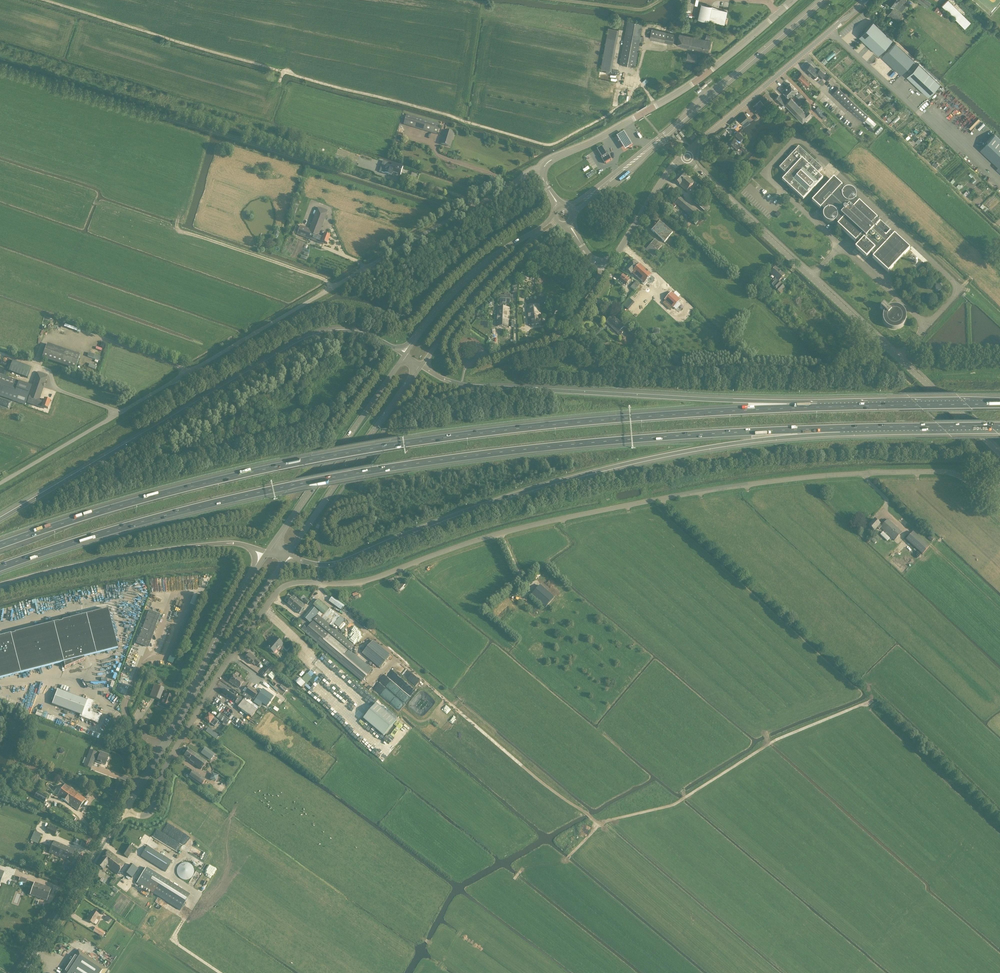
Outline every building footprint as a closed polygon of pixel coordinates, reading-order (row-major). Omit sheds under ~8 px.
[(901,4),(896,0),(889,0),(887,3),(893,7),(894,6),(898,9),(901,4)] [(701,4),(698,18),(708,20),(724,24),(727,11),(711,8),(712,6),(701,4)] [(947,13),(937,6),(934,11),(944,18),(947,13)] [(893,8),(888,14),(898,21),(903,15),(893,8)] [(635,66),(643,23),(627,21),(620,64),(635,66)] [(893,39),(874,21),(859,36),(878,54),(893,39)] [(673,42),(675,34),(652,28),(650,36),(673,42)] [(679,33),(677,45),(708,52),(710,40),(708,40),(709,38),(710,38),(710,35),(706,34),(705,39),(679,33)] [(914,60),(895,42),(882,56),(900,74),(914,60)] [(686,60),(695,62),(697,54),(685,52),(685,54),(687,54),(686,60)] [(940,83),(918,63),(906,76),(928,96),(940,83)] [(810,64),(805,69),(813,77),(816,74),(820,78),(824,73),(820,69),(817,71),(810,64)] [(806,86),(810,81),(802,73),(797,78),(806,86)] [(790,83),(782,91),(788,97),(792,94),(793,95),(794,94),(798,91),(790,83)] [(784,103),(786,102),(785,101),(778,95),(775,98),(784,108),(786,105),(784,103)] [(784,103),(786,105),(802,122),(811,113),(808,109),(805,111),(791,97),(786,102),(784,103)] [(754,107),(752,108),(755,112),(757,110),(756,110),(764,104),(760,100),(753,106),(754,107)] [(826,114),(818,106),(814,110),(822,118),(826,114)] [(745,113),(739,119),(742,123),(741,124),(743,126),(744,127),(750,123),(750,122),(747,119),(749,118),(745,113)] [(438,134),(441,125),(407,114),(404,124),(438,134)] [(874,129),(867,123),(865,125),(872,131),(874,129)] [(445,131),(441,144),(449,146),(451,138),(453,139),(455,133),(445,131)] [(733,138),(729,143),(735,149),(738,146),(739,147),(743,150),(744,148),(742,146),(736,140),(737,138),(739,140),(743,136),(737,131),(734,135),(736,137),(734,139),(733,138)] [(624,132),(616,137),(625,151),(632,146),(624,132)] [(980,149),(999,168),(999,139),(994,133),(980,149)] [(602,158),(607,154),(602,146),(597,149),(602,158)] [(803,200),(815,187),(823,179),(818,174),(822,169),(799,147),(779,168),(787,175),(782,180),(803,200)] [(602,158),(601,158),(604,164),(611,159),(608,154),(607,154),(602,158)] [(382,172),(385,174),(391,176),(393,173),(401,175),(403,168),(393,164),(385,162),(386,162),(382,172)] [(682,173),(675,181),(679,185),(686,192),(694,183),(687,177),(682,173)] [(849,189),(844,190),(834,180),(826,188),(825,187),(820,193),(821,194),(813,202),(824,212),(824,219),(830,223),(835,222),(838,225),(837,226),(855,242),(856,242),(859,244),(854,250),(865,260),(870,255),(888,271),(903,254),(904,255),(910,249),(894,235),(893,236),(890,233),(891,232),(880,222),(879,223),(876,220),(877,219),(859,202),(858,203),(855,200),(855,193),(849,189)] [(693,202),(706,212),(711,207),(698,196),(693,202)] [(692,218),(697,212),(681,198),(676,204),(692,218)] [(300,226),(297,235),(323,245),(323,243),(327,245),(330,237),(323,235),(322,238),(318,237),(328,211),(318,207),(310,229),(300,226)] [(659,221),(651,230),(664,243),(673,233),(664,226),(659,221)] [(655,240),(645,250),(653,258),(658,252),(657,251),(662,246),(655,240)] [(652,275),(635,260),(626,270),(631,274),(632,273),(642,282),(642,283),(644,285),(645,285),(647,282),(647,281),(646,281),(652,275)] [(773,270),(770,273),(776,278),(775,279),(776,280),(772,284),(772,286),(773,287),(778,281),(778,282),(779,281),(784,275),(779,270),(776,267),(773,270)] [(624,275),(620,280),(626,285),(627,283),(628,284),(630,282),(631,281),(630,280),(624,275)] [(778,281),(773,287),(776,289),(779,292),(784,287),(781,284),(778,282),(778,281)] [(640,285),(636,282),(631,287),(635,291),(636,290),(640,285)] [(665,301),(663,303),(670,310),(672,308),(673,308),(677,312),(684,304),(680,301),(672,292),(665,300),(665,301)] [(500,305),(503,305),(510,305),(510,296),(501,295),(500,305)] [(528,317),(540,316),(539,305),(527,306),(528,317)] [(879,309),(881,309),(881,327),(903,328),(903,306),(879,306),(879,309)] [(509,321),(509,308),(498,307),(497,320),(509,321)] [(529,326),(541,324),(540,316),(528,317),(529,326)] [(612,316),(607,321),(619,332),(618,334),(620,336),(624,332),(622,329),(624,327),(612,316)] [(75,370),(80,356),(47,344),(42,359),(75,370)] [(27,378),(31,368),(13,361),(11,364),(9,369),(9,371),(27,378)] [(39,402),(48,376),(38,372),(27,403),(44,409),(44,408),(48,409),(50,402),(44,399),(43,403),(39,402)] [(32,385),(0,374),(0,396),(25,405),(32,385)] [(902,532),(888,519),(882,526),(881,528),(894,541),(902,532)] [(875,520),(869,526),(874,531),(877,528),(879,530),(881,528),(882,526),(880,525),(880,524),(875,520)] [(922,554),(929,547),(913,532),(906,540),(922,554)] [(404,581),(397,588),(395,586),(398,583),(395,581),(391,585),(398,592),(400,590),(401,589),(402,590),(404,588),(403,586),(406,583),(404,581)] [(540,585),(531,595),(545,608),(554,598),(540,585)] [(191,601),(190,604),(197,607),(198,604),(201,597),(194,594),(191,601)] [(299,614),(305,607),(294,597),(288,604),(299,614)] [(342,611),(345,607),(331,598),(329,601),(342,611)] [(363,680),(372,669),(352,653),(355,650),(352,647),(354,645),(332,627),(340,617),(319,599),(313,606),(320,612),(319,612),(313,607),(303,617),(310,623),(317,615),(318,615),(314,620),(307,628),(305,626),(301,630),(316,643),(339,662),(340,661),(363,680)] [(0,637),(0,679),(63,663),(65,668),(64,668),(85,659),(84,659),(84,658),(118,649),(108,610),(0,637)] [(148,647),(160,615),(149,611),(137,643),(148,647)] [(272,642),(267,648),(274,653),(277,650),(278,651),(283,645),(274,637),(271,641),(272,642)] [(362,654),(381,669),(391,656),(373,641),(362,654)] [(248,655),(245,659),(251,665),(252,663),(254,665),(255,664),(258,666),(259,665),(260,663),(256,659),(256,658),(249,653),(248,655)] [(265,679),(274,668),(269,664),(260,675),(265,679)] [(331,679),(335,675),(331,671),(327,675),(331,679)] [(239,688),(243,682),(234,675),(229,682),(239,688)] [(165,695),(162,694),(164,689),(154,685),(150,697),(159,700),(160,699),(163,700),(161,704),(169,707),(173,697),(165,694),(165,695)] [(249,687),(245,693),(254,699),(258,694),(258,693),(249,687)] [(236,701),(238,699),(231,694),(224,689),(221,694),(228,698),(231,701),(235,703),(235,702),(236,701)] [(263,689),(254,702),(260,707),(262,703),(267,707),(274,697),(263,689)] [(57,690),(52,705),(80,715),(80,717),(98,723),(101,716),(93,713),(91,709),(94,701),(86,698),(86,700),(57,690)] [(245,693),(244,692),(242,696),(249,700),(251,697),(245,693)] [(251,718),(257,709),(243,700),(239,705),(237,708),(251,718)] [(376,704),(363,719),(384,736),(397,721),(376,704)] [(215,727),(216,725),(218,721),(216,720),(216,719),(214,718),(214,717),(208,713),(204,720),(209,724),(210,723),(215,727)] [(224,723),(227,725),(230,721),(220,714),(217,718),(224,723)] [(216,740),(219,736),(208,728),(205,732),(216,740)] [(205,748),(202,753),(211,760),(214,755),(205,748)] [(206,762),(189,749),(184,757),(201,770),(206,762)] [(105,765),(109,755),(100,752),(99,756),(96,755),(97,753),(92,751),(90,750),(84,766),(91,769),(94,761),(105,765)] [(201,786),(206,780),(193,771),(189,777),(201,786)] [(215,782),(217,776),(211,773),(209,779),(215,782)] [(61,790),(57,796),(78,810),(86,799),(65,785),(61,790)] [(44,803),(47,797),(37,792),(35,798),(44,803)] [(169,830),(172,831),(174,828),(165,824),(162,831),(167,834),(169,830)] [(60,829),(51,825),(48,832),(57,835),(60,829)] [(35,831),(31,841),(34,842),(38,844),(42,834),(35,831)] [(154,831),(152,837),(163,841),(165,835),(154,831)] [(54,841),(49,853),(61,858),(66,847),(54,841)] [(127,858),(133,848),(128,844),(121,854),(127,858)] [(166,872),(172,862),(147,846),(141,856),(166,872)] [(66,847),(61,858),(67,861),(65,867),(67,868),(70,869),(72,865),(69,863),(70,862),(75,850),(66,847)] [(108,850),(97,865),(103,870),(106,866),(114,855),(108,850)] [(114,855),(106,866),(117,875),(118,873),(120,875),(122,872),(120,871),(125,864),(114,855)] [(192,879),(193,863),(177,863),(177,878),(192,879)] [(125,873),(132,878),(138,870),(138,869),(130,864),(124,872),(125,873)] [(190,895),(146,868),(137,883),(180,910),(190,895)] [(4,872),(1,882),(13,886),(17,876),(4,872)] [(43,889),(50,892),(51,889),(35,883),(30,895),(40,899),(43,891),(42,891),(43,889)] [(46,901),(50,892),(43,889),(42,891),(43,891),(40,899),(46,901)] [(93,911),(87,920),(93,924),(96,919),(99,921),(101,918),(98,916),(99,915),(93,911)] [(105,932),(96,927),(93,932),(102,937),(105,932)] [(108,970),(78,950),(74,956),(76,957),(70,965),(69,964),(63,972),(105,972),(108,970)]
